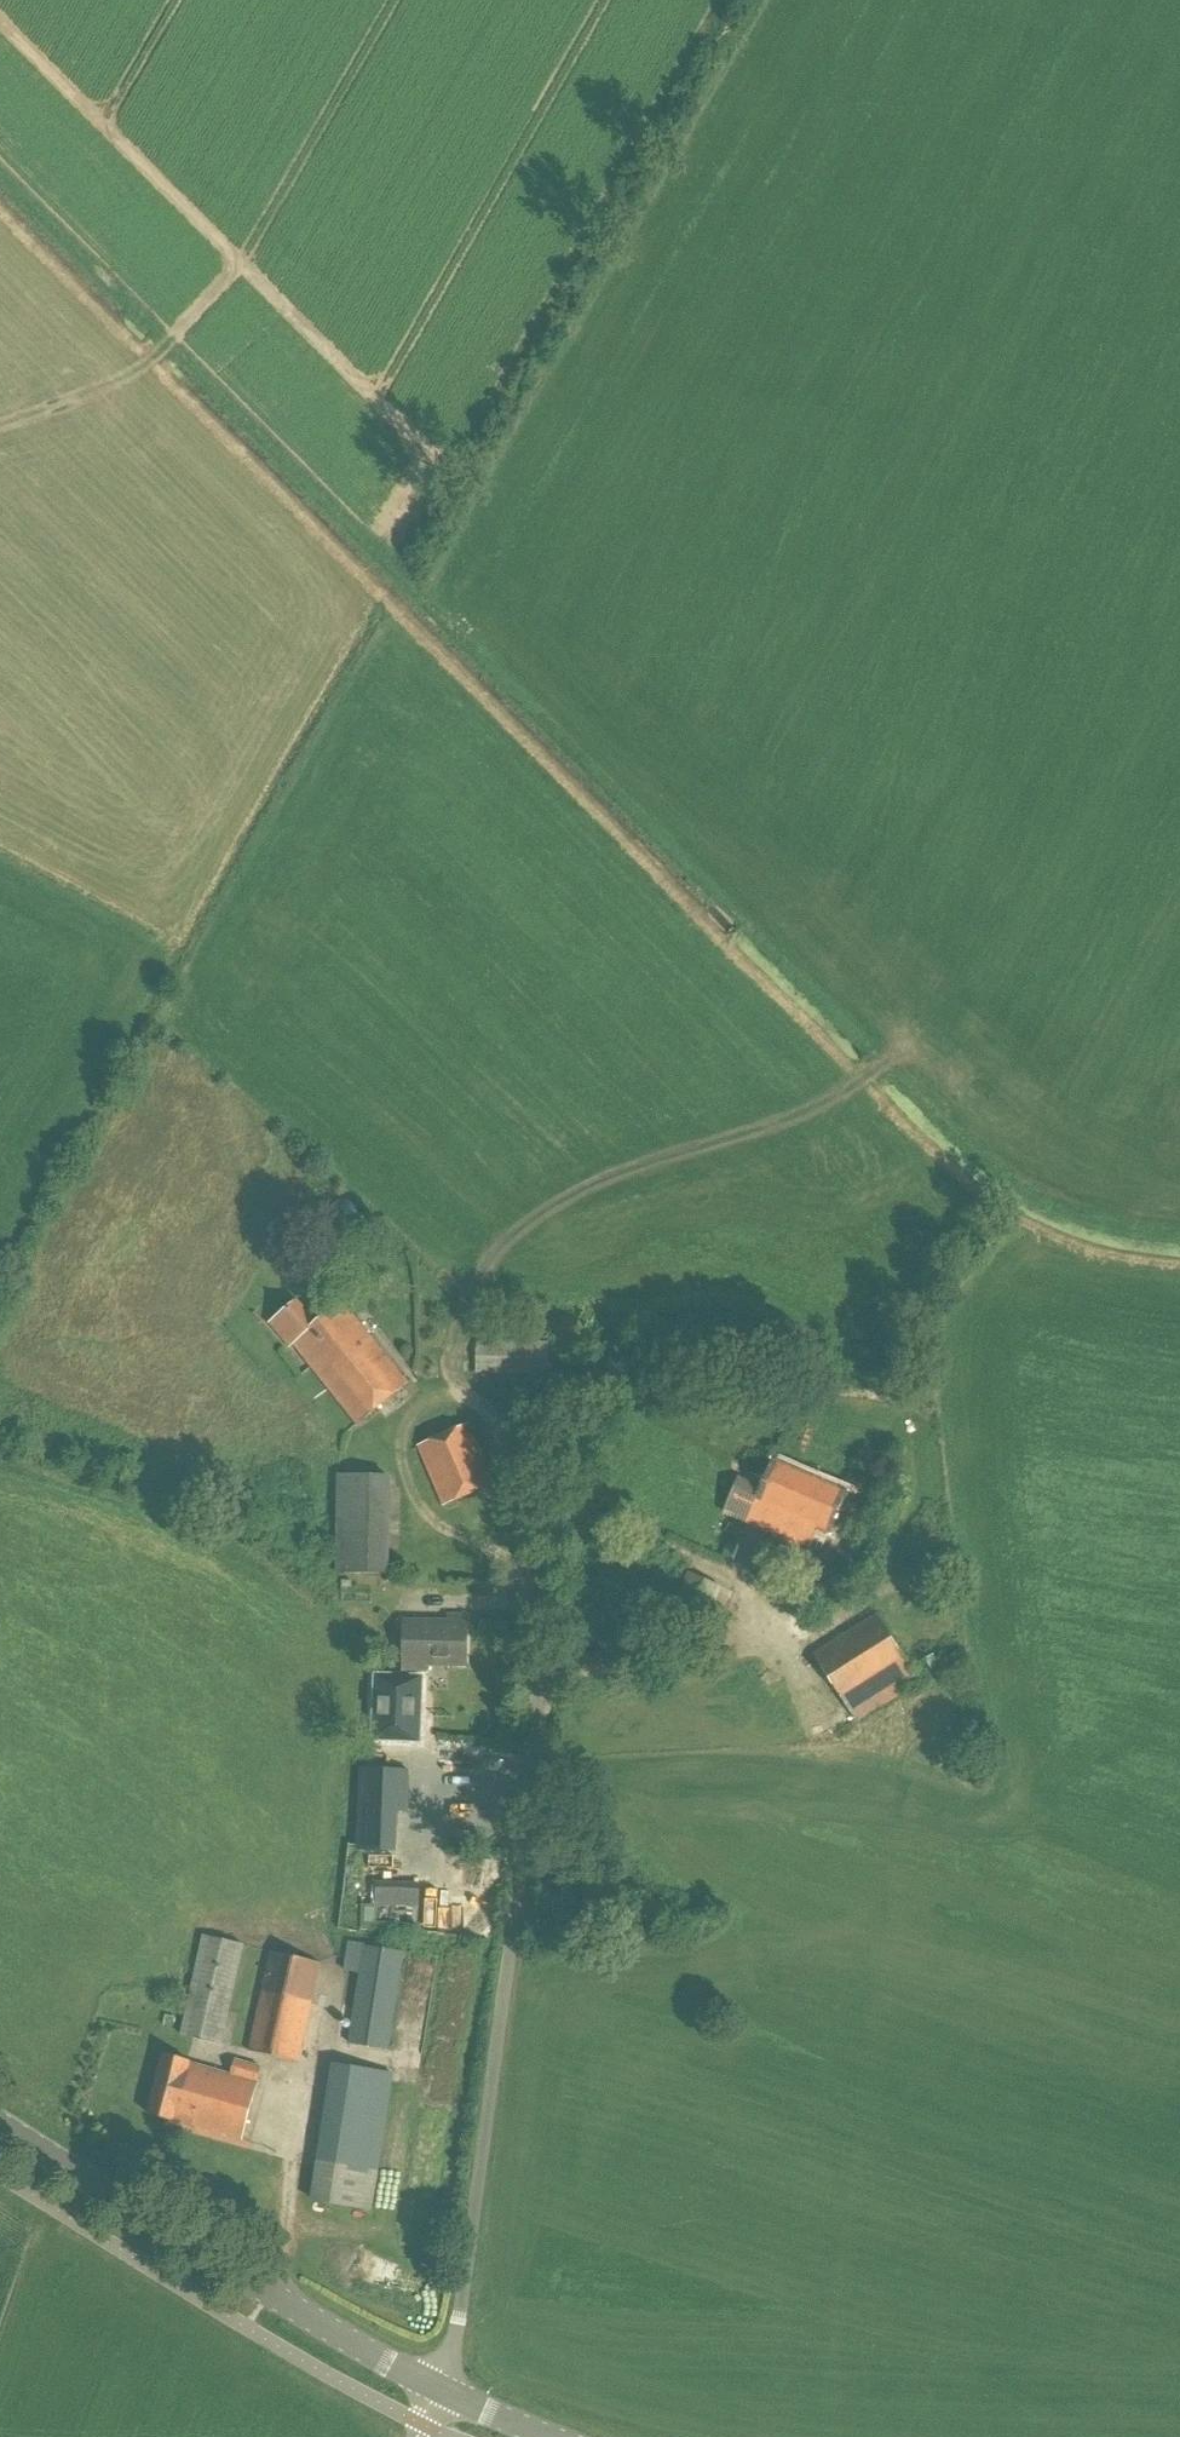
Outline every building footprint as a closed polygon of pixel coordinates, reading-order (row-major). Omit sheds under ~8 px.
[(316,1322),(297,1299),(269,1322),(290,1348),(292,1346),(357,1427),(409,1383),(343,1301),(316,1322)] [(476,1374),(537,1374),(549,1373),(549,1342),(476,1341),(476,1374)] [(443,1507),(496,1484),(470,1423),(416,1446),(443,1507)] [(830,1534),(847,1493),(772,1461),(747,1522),(778,1535),(778,1537),(808,1550),(817,1529),(830,1534)] [(401,1472),(347,1473),(349,1556),(370,1556),(370,1573),(403,1572),(401,1472)] [(688,1572),(678,1594),(714,1609),(723,1586),(688,1572)] [(856,1723),(920,1681),(877,1613),(814,1653),(856,1723)] [(468,1646),(468,1614),(428,1614),(428,1641),(399,1641),(399,1667),(403,1667),(403,1684),(383,1684),(383,1749),(425,1749),(425,1685),(417,1685),(417,1668),(461,1668),(461,1646),(468,1646)] [(396,1851),(397,1811),(407,1811),(409,1767),(359,1765),(356,1849),(396,1851)] [(419,1908),(420,1882),(376,1881),(375,1906),(419,1908)] [(222,2045),(245,1944),(202,1935),(180,2035),(222,2045)] [(390,2051),(405,1953),(349,1943),(342,1976),(359,1978),(348,2044),(390,2051)] [(299,2063),(321,1963),(271,1951),(248,2051),(299,2063)] [(231,2074),(190,2062),(164,2055),(149,2113),(175,2120),(175,2122),(244,2141),(261,2082),(258,2081),(262,2066),(236,2059),(231,2074)] [(373,2210),(394,2073),(331,2063),(310,2201),(373,2210)]
